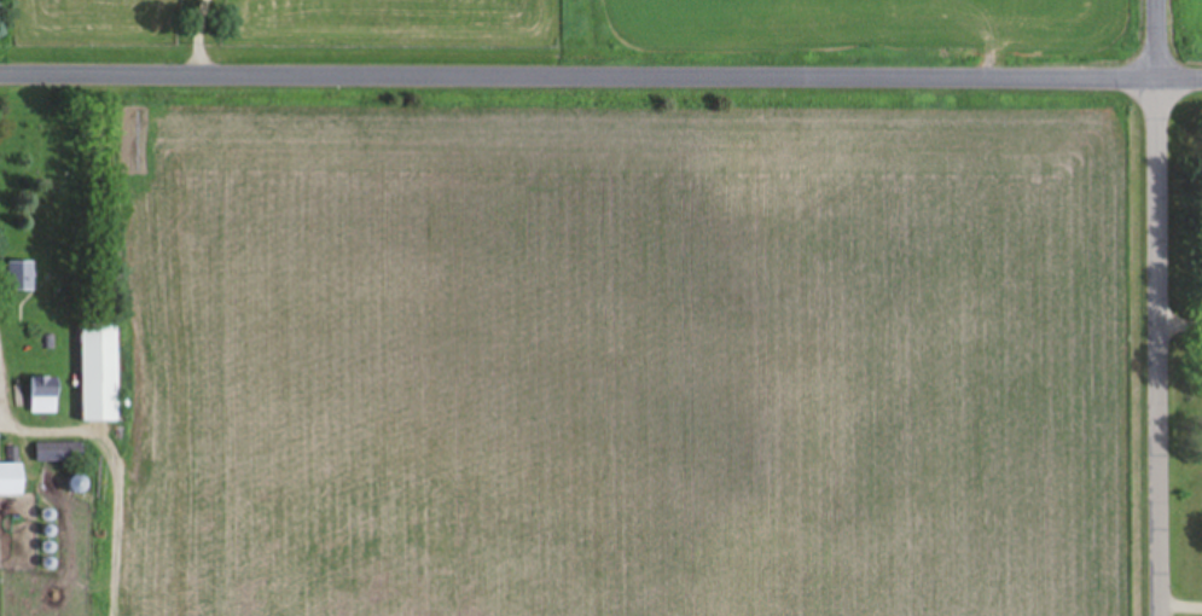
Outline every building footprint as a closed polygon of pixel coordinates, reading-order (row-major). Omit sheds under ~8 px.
[(36,260),(12,260),(12,290),(36,290),(36,260)] [(83,322),(83,421),(121,421),(121,322),(83,322)] [(31,413),(59,413),(59,377),(31,377),(31,413)] [(25,495),(25,463),(0,463),(0,495),(25,495)]
